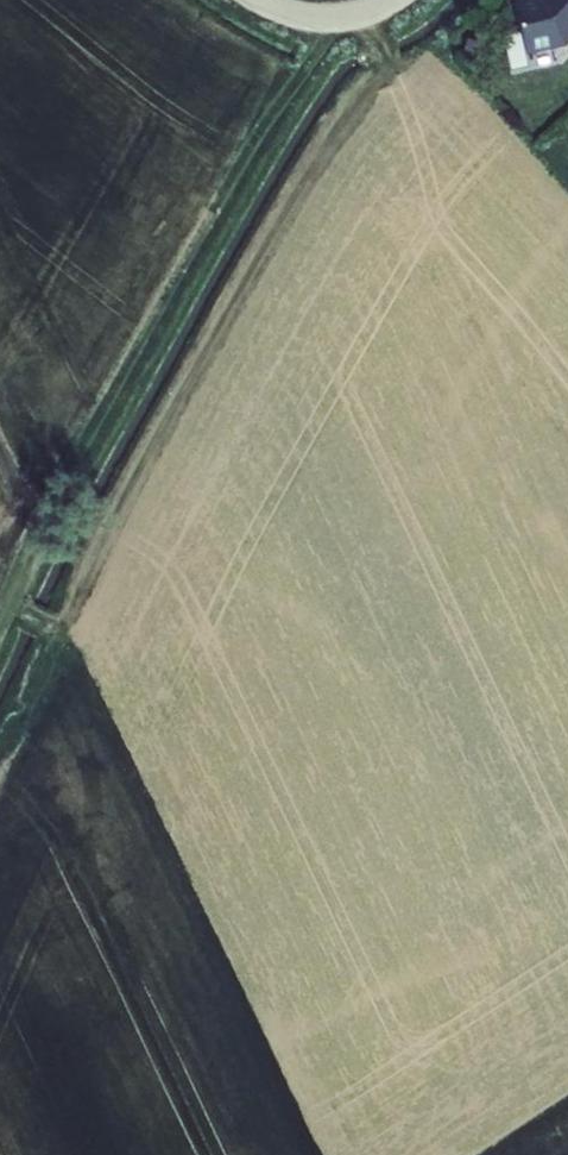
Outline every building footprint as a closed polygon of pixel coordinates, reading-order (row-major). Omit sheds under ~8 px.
[(526,54),(567,45),(567,44),(567,0),(514,0),(526,54)]
